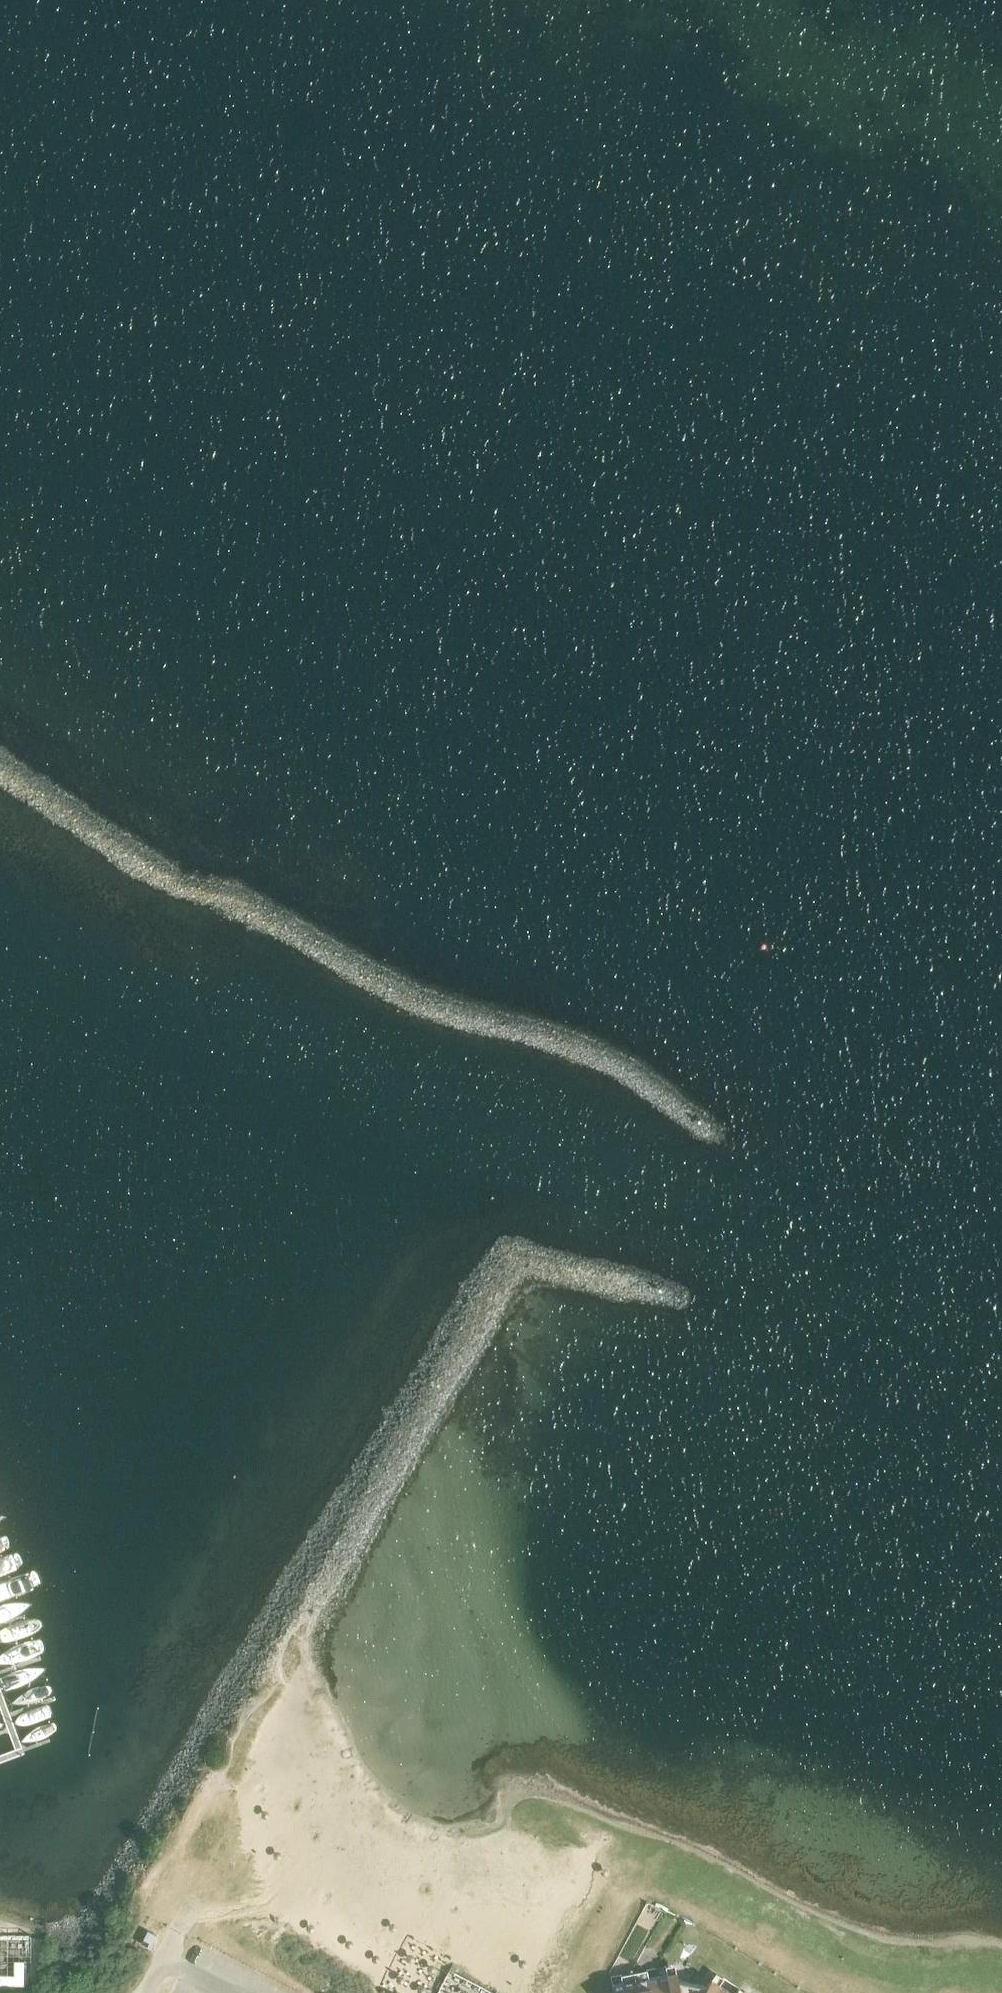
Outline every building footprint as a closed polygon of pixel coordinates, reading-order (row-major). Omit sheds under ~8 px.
[(449,1968),(436,1992),(496,1992),(449,1968)] [(692,1982),(678,1979),(676,1971),(655,1975),(659,1992),(689,1992),(692,1982)] [(655,1975),(635,1979),(637,1992),(659,1992),(655,1975)] [(726,1989),(710,1978),(706,1985),(692,1982),(690,1992),(724,1992),(726,1989)] [(635,1979),(611,1984),(613,1992),(637,1992),(635,1979)]
